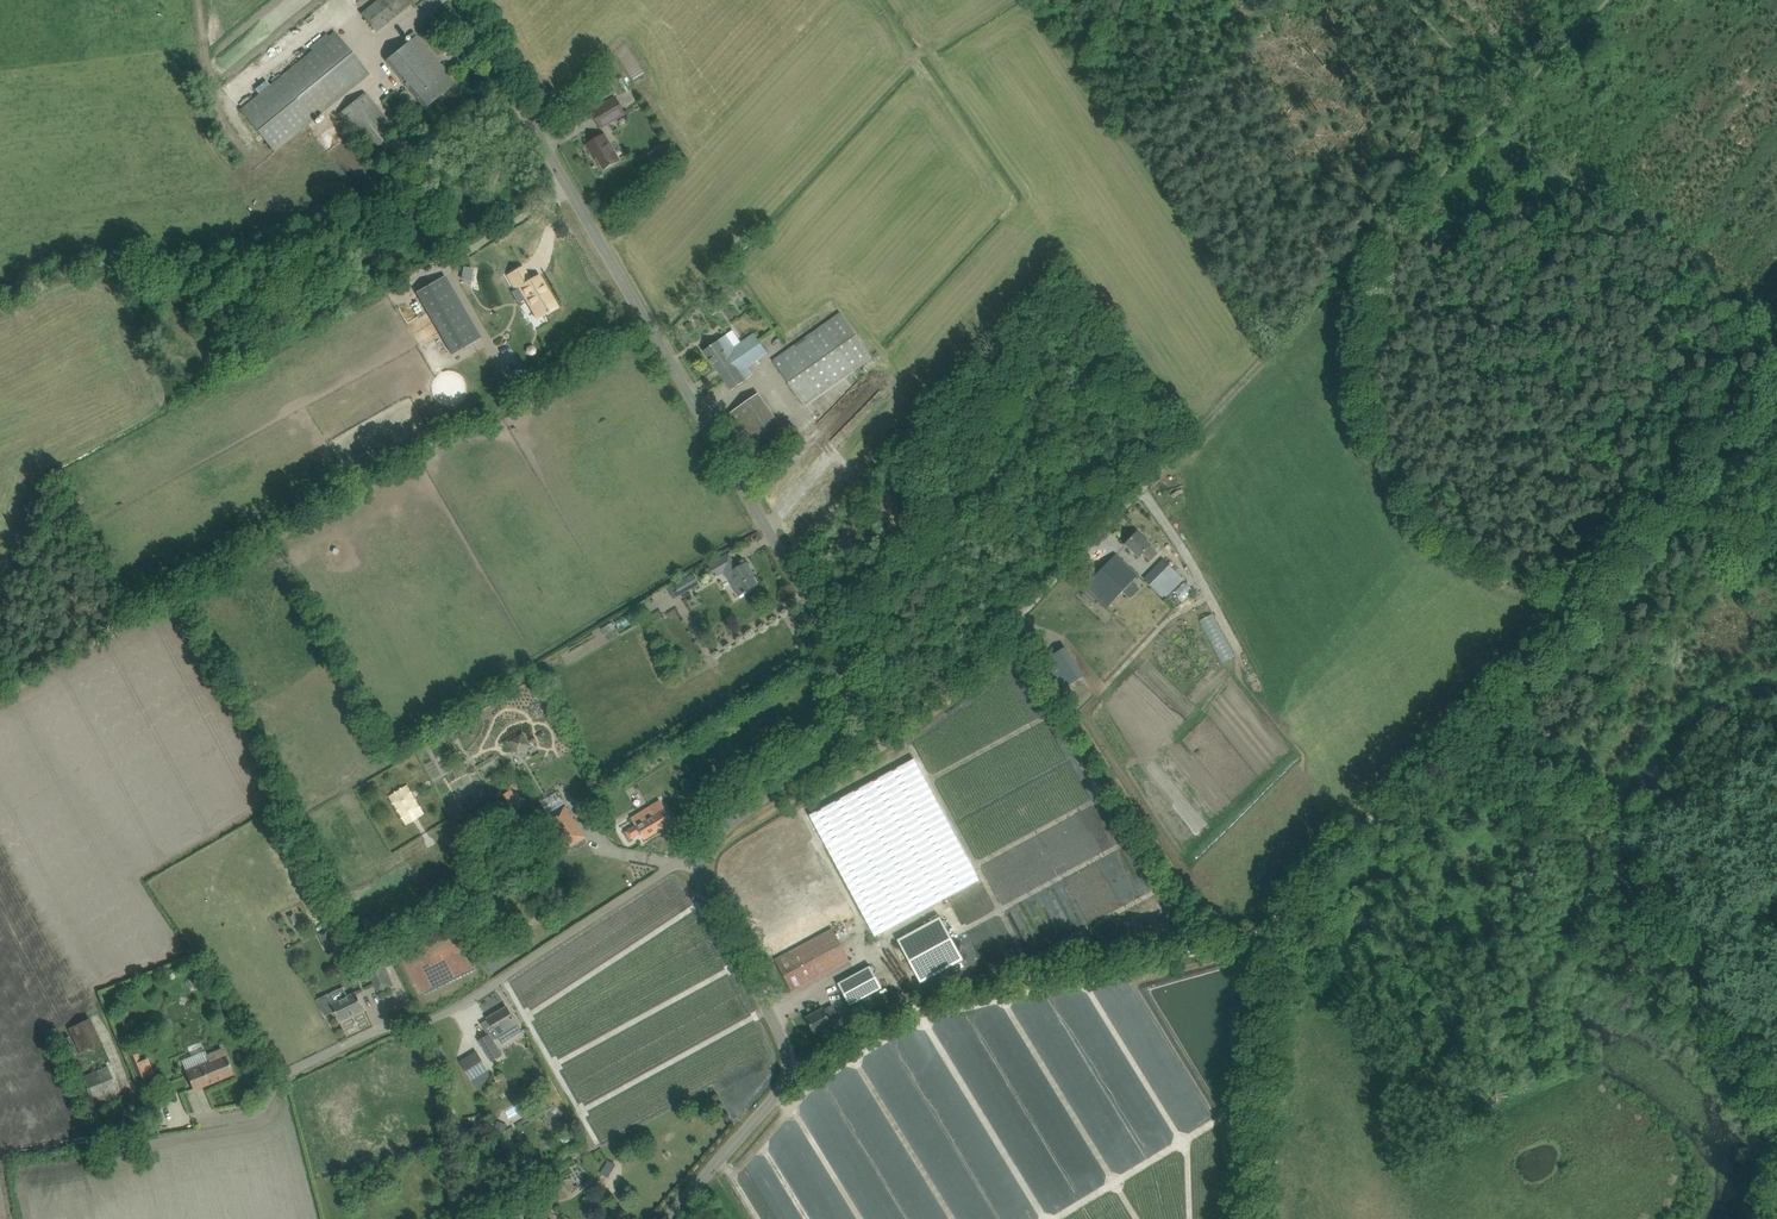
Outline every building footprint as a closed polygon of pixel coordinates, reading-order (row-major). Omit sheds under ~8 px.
[(377,31),(411,3),(409,0),(378,0),(362,13),(377,31)] [(369,75),(337,32),(242,108),(274,151),(369,75)] [(424,108),(455,83),(417,36),(386,62),(424,108)] [(628,78),(622,81),(627,93),(633,90),(628,78)] [(602,99),(613,93),(607,82),(596,88),(602,99)] [(370,152),(396,131),(365,94),(339,115),(370,152)] [(591,111),(600,128),(625,114),(615,97),(591,111)] [(594,154),(603,170),(620,160),(605,134),(586,145),(592,155),(594,154)] [(519,286),(538,318),(557,307),(538,275),(530,280),(522,267),(508,275),(516,288),(519,286)] [(452,353),(479,338),(443,275),(416,290),(452,353)] [(303,290),(310,284),(305,278),(298,285),(303,290)] [(257,310),(273,302),(269,294),(264,296),(261,291),(250,296),(257,310)] [(290,311),(283,316),(288,324),(296,318),(290,311)] [(806,405),(873,358),(841,312),(774,359),(806,405)] [(703,351),(731,390),(753,375),(748,368),(768,354),(755,335),(735,349),(725,336),(713,344),(703,351)] [(727,415),(755,454),(785,433),(757,394),(727,415)] [(1150,545),(1151,544),(1137,532),(1125,544),(1139,557),(1143,552),(1151,559),(1157,552),(1150,545)] [(1181,552),(1188,564),(1194,560),(1187,548),(1181,552)] [(1086,585),(1108,606),(1122,591),(1131,599),(1141,589),(1132,580),(1137,575),(1115,555),(1086,585)] [(746,593),(745,591),(757,584),(751,573),(752,572),(747,562),(735,569),(734,566),(730,568),(723,557),(709,565),(716,577),(724,573),(727,578),(728,578),(739,596),(743,594),(744,594),(746,593)] [(1164,598),(1183,579),(1163,559),(1144,579),(1164,598)] [(706,577),(701,569),(674,584),(680,595),(690,589),(689,586),(706,577)] [(1171,601),(1179,611),(1198,594),(1190,584),(1171,601)] [(611,623),(606,626),(610,633),(615,630),(611,623)] [(1045,660),(1063,689),(1083,676),(1065,648),(1045,660)] [(522,733),(509,741),(517,754),(530,746),(522,733)] [(914,759),(810,814),(828,848),(863,912),(875,936),(981,880),(936,799),(914,759)] [(512,789),(503,795),(514,812),(523,806),(512,789)] [(711,803),(716,799),(711,794),(706,798),(711,803)] [(651,806),(631,818),(644,839),(673,822),(667,812),(661,802),(657,804),(657,803),(651,806)] [(565,805),(548,815),(567,848),(584,837),(565,805)] [(293,913),(287,916),(290,923),(296,920),(293,913)] [(941,916),(897,940),(920,982),(964,959),(941,916)] [(325,949),(337,944),(329,928),(318,934),(325,949)] [(775,959),(793,992),(850,961),(832,929),(775,959)] [(382,962),(372,966),(377,978),(373,980),(378,992),(393,985),(382,962)] [(850,1005),(882,987),(871,965),(838,983),(850,1005)] [(200,978),(193,982),(197,988),(203,985),(200,978)] [(356,992),(331,1004),(327,995),(319,1000),(326,1014),(334,1010),(340,1021),(364,1010),(356,992)] [(823,1009),(806,1018),(815,1033),(831,1024),(831,1023),(840,1018),(832,1005),(824,1010),(823,1009)] [(495,1031),(479,1041),(492,1061),(502,1055),(492,1040),(498,1036),(502,1043),(522,1032),(507,1007),(487,1018),(495,1031)] [(68,1028),(79,1052),(100,1042),(88,1018),(68,1028)] [(69,1036),(63,1038),(71,1057),(77,1054),(69,1036)] [(135,1049),(126,1052),(141,1090),(150,1086),(146,1077),(154,1073),(148,1058),(140,1061),(135,1049)] [(185,1071),(193,1090),(233,1074),(225,1055),(224,1055),(222,1049),(206,1055),(209,1062),(185,1071)] [(489,1071),(477,1051),(460,1061),(472,1081),(489,1071)] [(444,1056),(439,1057),(442,1067),(448,1066),(446,1059),(444,1060),(444,1056)] [(106,1064),(82,1075),(94,1105),(119,1095),(106,1064)] [(501,1133),(505,1123),(497,1120),(494,1131),(501,1133)] [(483,1124),(469,1129),(471,1136),(485,1131),(483,1124)] [(609,1177),(616,1164),(608,1159),(601,1173),(609,1177)] [(575,1189),(567,1177),(555,1184),(562,1196),(575,1189)] [(515,1215),(523,1209),(517,1201),(509,1206),(515,1215)]
